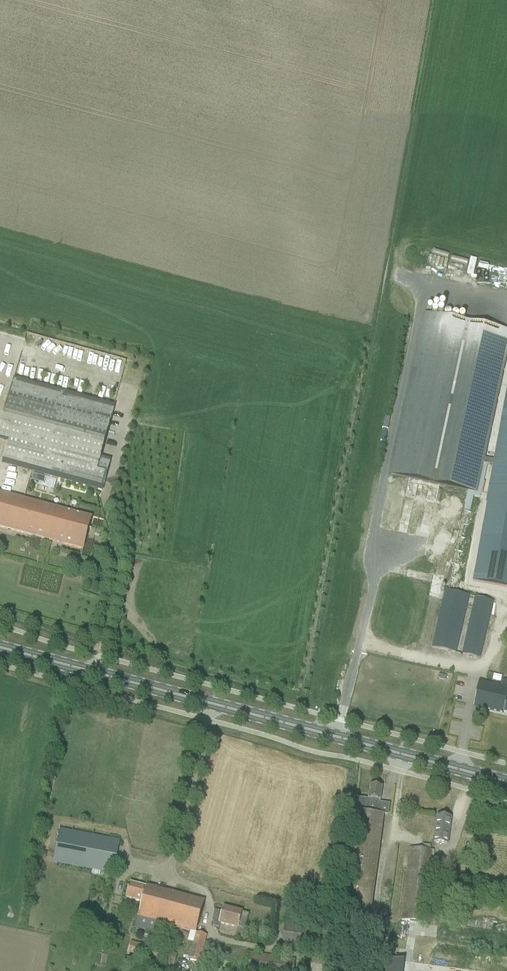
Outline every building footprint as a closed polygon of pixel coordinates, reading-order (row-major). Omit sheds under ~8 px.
[(463,511),(472,513),(476,494),(483,460),(506,349),(506,331),(425,314),(390,475),(468,492),(463,511)] [(3,463),(102,490),(110,461),(100,458),(114,408),(14,381),(0,431),(0,439),(8,442),(3,463)] [(473,582),(506,588),(506,399),(495,462),(483,459),(482,465),(494,467),(473,582)] [(43,484),(44,478),(33,475),(31,481),(43,484)] [(59,544),(67,512),(0,494),(0,529),(59,544)] [(67,512),(59,544),(83,551),(91,519),(67,512)] [(441,589),(443,576),(434,575),(431,587),(441,589)] [(445,590),(432,648),(455,653),(469,596),(445,590)] [(475,597),(462,654),(479,658),(486,628),(492,601),(475,597)] [(475,697),(473,706),(506,714),(506,682),(501,680),(499,686),(482,682),(482,680),(479,680),(475,697)] [(355,813),(341,929),(368,933),(383,815),(387,815),(387,814),(389,804),(380,803),(382,787),(370,785),(368,799),(357,798),(357,803),(355,813)] [(437,817),(436,827),(434,843),(447,845),(450,818),(437,817)] [(92,869),(91,874),(100,875),(101,871),(113,874),(120,841),(59,829),(53,862),(92,869)] [(401,910),(400,922),(408,923),(427,925),(435,850),(408,847),(401,910)] [(130,883),(127,893),(125,899),(142,903),(138,917),(138,918),(136,928),(158,933),(161,924),(167,925),(175,894),(146,886),(146,887),(130,883)] [(175,894),(167,925),(190,932),(188,941),(193,942),(189,959),(199,961),(206,936),(196,933),(204,902),(175,894)] [(214,922),(213,927),(220,928),(221,925),(237,929),(238,927),(245,929),(249,914),(223,907),(222,914),(216,913),(213,922),(214,922)] [(284,924),(281,944),(337,952),(340,932),(284,924)] [(127,954),(152,961),(156,949),(131,943),(127,954)] [(402,970),(403,961),(384,959),(382,970),(402,970)]
